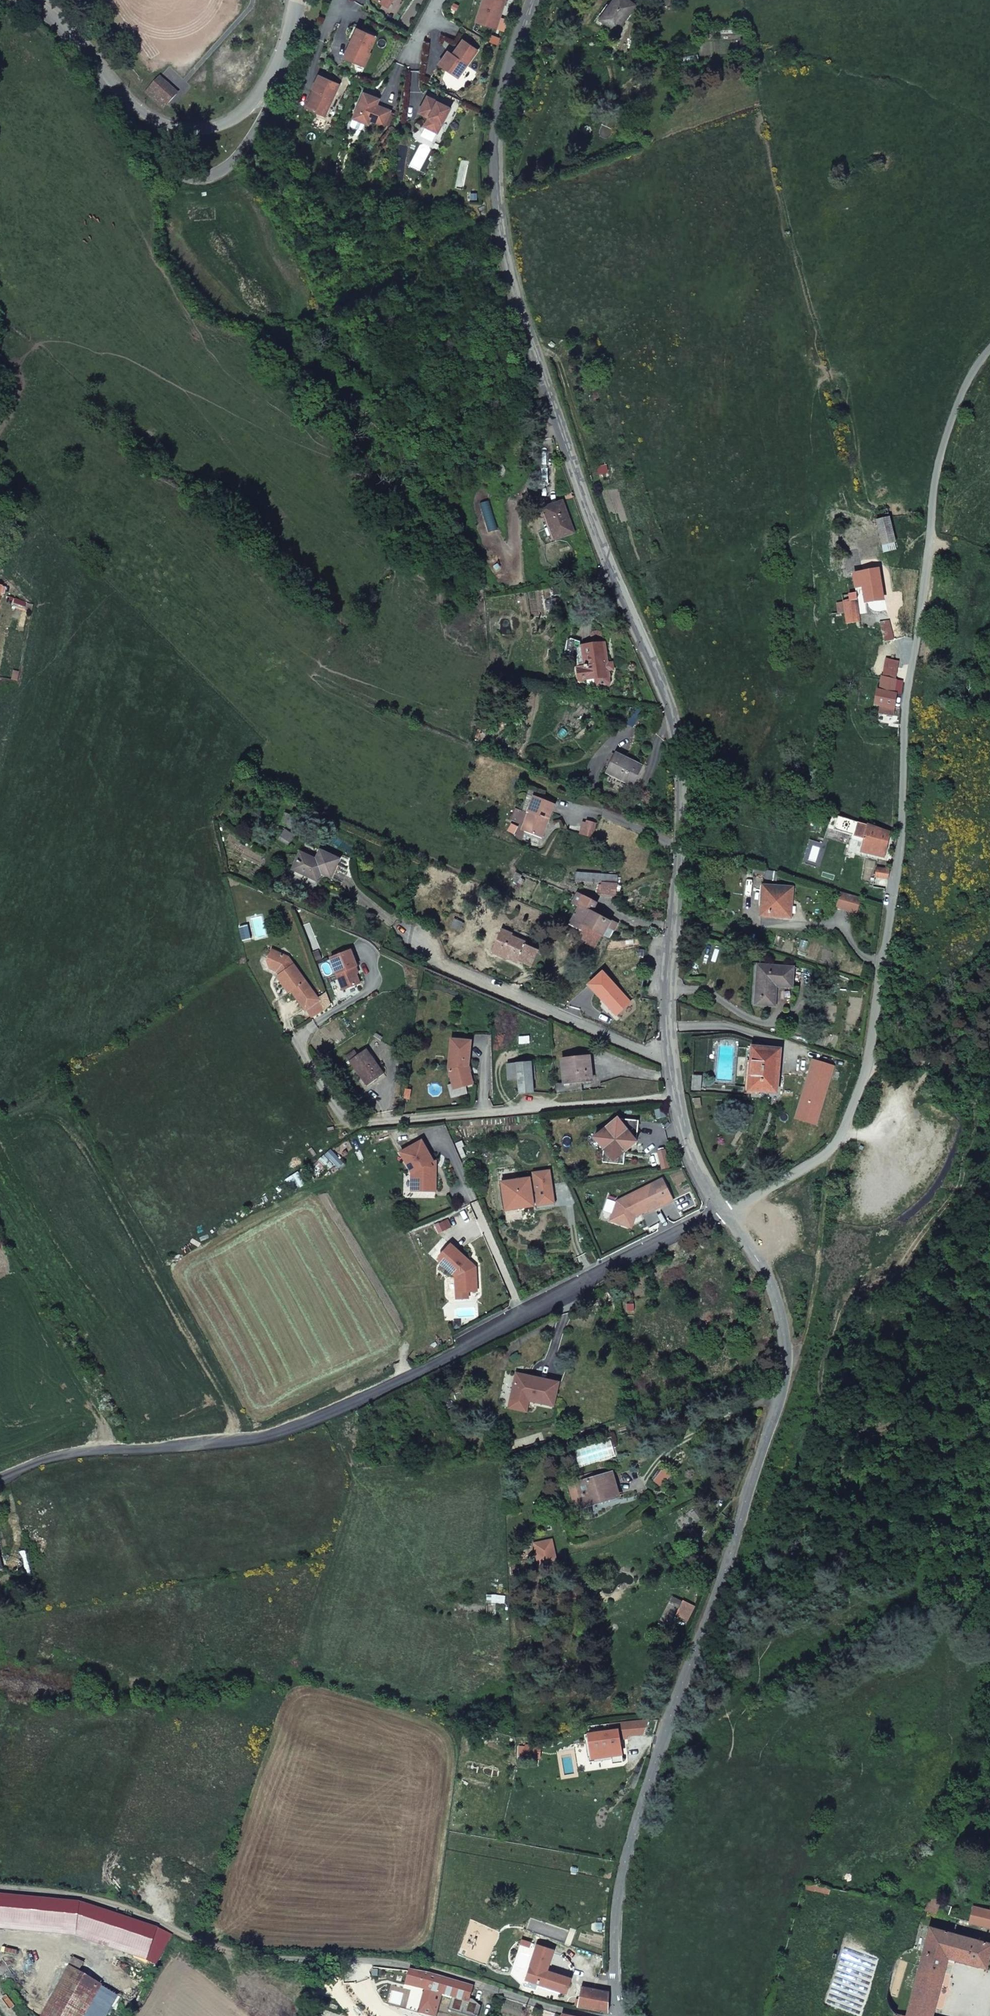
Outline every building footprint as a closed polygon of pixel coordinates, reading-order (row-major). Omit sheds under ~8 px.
[(474,21),(495,28),(498,17),(497,16),(499,11),(500,12),(504,0),(481,0),(474,21)] [(628,0),(613,0),(599,19),(617,32),(636,5),(628,0)] [(356,25),(342,54),(361,63),(375,34),(356,25)] [(437,62),(456,76),(476,49),(461,38),(451,53),(446,50),(437,62)] [(338,81),(317,71),(310,85),(313,86),(304,104),(322,112),(338,81)] [(176,94),(159,79),(147,94),(163,108),(176,94)] [(313,86),(310,85),(302,103),(304,104),(313,86)] [(377,96),(362,89),(355,103),(350,111),(347,117),(347,119),(355,124),(357,123),(359,121),(361,117),(364,119),(367,115),(380,122),(388,108),(374,102),(377,96)] [(421,124),(434,131),(448,106),(425,94),(416,110),(426,115),(421,124)] [(563,503),(544,509),(555,541),(574,534),(563,503)] [(894,541),(888,517),(886,509),(876,512),(878,519),(873,521),(880,545),(894,541)] [(881,600),(876,570),(852,576),(854,588),(860,586),(864,604),(881,600)] [(859,621),(854,593),(847,595),(848,600),(834,603),(836,613),(834,613),(834,616),(840,616),(840,614),(843,613),(844,623),(859,621)] [(554,612),(560,611),(558,599),(552,600),(553,610),(554,612)] [(546,611),(553,610),(552,600),(544,601),(546,611)] [(883,641),(892,639),(888,620),(878,623),(883,641)] [(593,642),(593,645),(601,644),(600,634),(597,632),(592,633),(590,636),(591,642),(593,642)] [(578,669),(580,682),(596,679),(610,677),(609,671),(608,664),(605,644),(601,644),(593,645),(583,647),(586,667),(582,667),(582,668),(580,668),(578,669)] [(586,667),(583,647),(579,648),(578,650),(580,668),(582,668),(582,667),(586,667)] [(898,708),(900,693),(894,692),(895,681),(897,662),(884,658),(878,689),(875,689),(872,704),(878,705),(877,713),(891,715),(892,707),(898,708)] [(611,683),(610,677),(596,679),(596,685),(600,688),(608,686),(611,683)] [(641,766),(616,754),(607,773),(632,785),(641,766)] [(556,804),(535,796),(528,813),(532,815),(525,832),(542,838),(556,804)] [(532,815),(528,813),(522,831),(525,832),(532,815)] [(281,824),(299,831),(303,821),(285,814),(281,824)] [(846,820),(836,816),(833,830),(844,833),(846,820)] [(846,820),(844,833),(853,836),(856,823),(846,820)] [(853,836),(863,839),(866,826),(856,823),(853,836)] [(886,838),(888,833),(866,826),(863,839),(860,850),(881,858),(885,844),(888,846),(890,840),(886,838)] [(300,853),(292,869),(316,880),(320,873),(330,878),(338,861),(320,851),(315,860),(300,853)] [(873,877),(885,879),(887,870),(874,868),(873,877)] [(776,873),(763,871),(762,879),(775,881),(776,873)] [(576,882),(604,884),(600,895),(614,897),(617,884),(617,876),(577,872),(576,882)] [(758,916),(788,918),(790,888),(761,886),(758,916)] [(851,910),(857,895),(837,889),(832,904),(851,910)] [(584,927),(602,937),(607,927),(614,931),(617,924),(611,921),(610,922),(592,912),(589,910),(593,902),(578,894),(573,903),(580,906),(570,926),(575,929),(581,932),(584,927)] [(578,938),(596,947),(602,937),(584,927),(581,932),(578,938)] [(605,938),(609,939),(614,931),(607,927),(602,937),(605,938)] [(578,939),(578,938),(581,932),(575,929),(572,936),(578,939)] [(502,931),(493,952),(518,963),(519,962),(530,967),(536,951),(525,946),(526,944),(511,937),(512,935),(502,931)] [(319,999),(288,958),(284,960),(282,956),(271,950),(266,960),(269,968),(276,971),(278,975),(275,977),(287,993),(290,991),(304,1010),(305,1010),(319,999)] [(330,959),(343,991),(360,984),(354,968),(357,967),(351,950),(330,959)] [(755,965),(752,1005),(772,1007),(774,987),(790,988),(791,967),(755,965)] [(305,1010),(311,1019),(326,1010),(319,999),(305,1010)] [(470,1041),(452,1040),(449,1068),(452,1084),(462,1082),(463,1087),(472,1084),(468,1067),(470,1041)] [(782,1048),(749,1044),(745,1091),(778,1094),(782,1048)] [(354,1052),(345,1058),(366,1087),(383,1074),(365,1050),(357,1056),(354,1052)] [(564,1084),(581,1082),(592,1081),(589,1058),(561,1060),(564,1084)] [(795,1119),(815,1125),(834,1066),(813,1060),(795,1119)] [(519,1094),(533,1093),(530,1063),(507,1065),(508,1081),(518,1080),(519,1094)] [(690,1091),(698,1091),(699,1076),(691,1076),(690,1091)] [(555,1085),(556,1095),(582,1092),(581,1082),(564,1084),(555,1085)] [(637,1143),(639,1122),(617,1119),(599,1135),(608,1146),(604,1150),(603,1160),(624,1162),(625,1152),(626,1142),(637,1143)] [(599,1135),(594,1139),(604,1150),(608,1146),(599,1135)] [(415,1178),(415,1191),(436,1191),(436,1172),(432,1172),(430,1168),(432,1166),(430,1163),(433,1161),(422,1141),(401,1153),(415,1178)] [(626,1142),(625,1152),(637,1143),(626,1142)] [(555,1203),(551,1179),(550,1171),(542,1172),(543,1180),(536,1181),(535,1177),(517,1180),(518,1183),(505,1185),(507,1198),(508,1206),(521,1205),(521,1208),(534,1206),(533,1200),(538,1200),(538,1205),(555,1203)] [(543,1180),(542,1172),(534,1173),(535,1177),(536,1181),(543,1180)] [(617,1201),(611,1220),(628,1226),(631,1218),(634,1216),(649,1209),(650,1212),(674,1200),(663,1179),(617,1201)] [(518,1183),(517,1180),(503,1182),(505,1199),(507,1198),(505,1185),(518,1183)] [(508,1206),(507,1198),(505,1199),(507,1210),(521,1208),(521,1205),(508,1206)] [(476,1267),(450,1244),(437,1259),(456,1276),(457,1292),(468,1291),(477,1291),(476,1267)] [(524,1395),(523,1399),(542,1403),(548,1380),(516,1374),(512,1392),(524,1395)] [(612,1438),(575,1448),(581,1467),(617,1454),(612,1438)] [(652,1479),(653,1480),(660,1485),(669,1473),(661,1467),(652,1479)] [(601,1496),(602,1500),(619,1495),(612,1473),(600,1476),(598,1472),(569,1480),(576,1503),(586,1500),(586,1501),(601,1496)] [(587,1505),(602,1500),(601,1496),(586,1501),(587,1505)] [(553,1540),(536,1544),(540,1560),(557,1557),(553,1540)] [(587,1734),(591,1758),(610,1756),(609,1748),(619,1747),(617,1730),(587,1734)] [(938,1921),(941,1909),(929,1906),(926,1917),(938,1921)] [(978,1915),(975,1930),(989,1934),(989,1918),(978,1915)] [(956,1966),(989,1975),(989,1950),(933,1936),(913,2015),(944,2015),(956,1966)] [(101,1986),(78,1973),(83,1964),(74,1959),(41,2015),(83,2015),(101,1986)] [(545,1986),(550,1972),(530,1966),(525,1979),(545,1986)] [(424,1974),(409,1970),(407,1981),(421,1984),(424,1974)] [(570,1979),(550,1972),(545,1986),(565,1993),(570,1979)] [(430,1975),(424,1974),(421,1984),(427,1986),(430,1975)] [(473,1987),(430,1975),(427,1986),(426,1990),(468,2003),(473,1987)] [(101,1986),(83,2015),(102,2015),(114,1994),(101,1986)] [(581,1987),(577,2006),(608,2012),(609,1992),(581,1987)]
